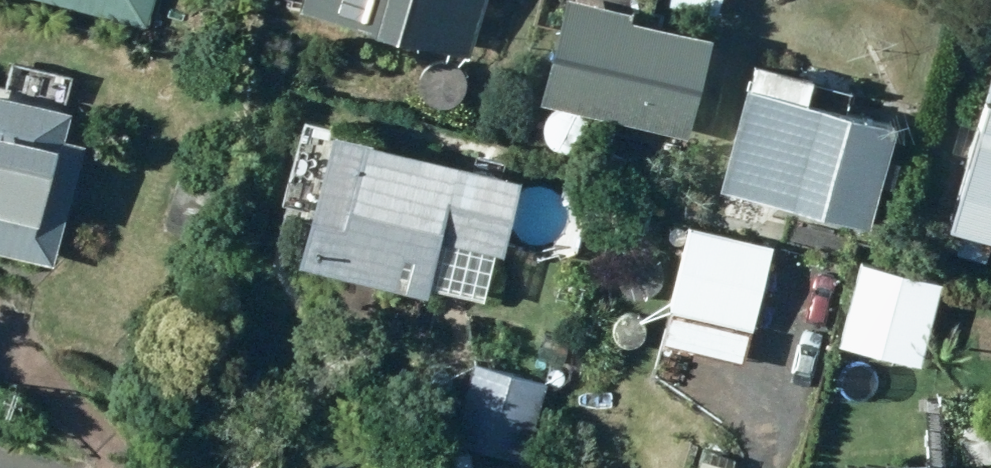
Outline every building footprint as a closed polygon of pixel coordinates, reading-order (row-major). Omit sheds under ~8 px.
[(145,29),(152,0),(30,0),(145,29)] [(372,39),(372,42),(394,49),(464,59),(483,0),(304,0),(299,15),(372,39)] [(718,19),(721,0),(668,0),(667,9),(718,19)] [(538,109),(688,142),(709,46),(625,27),(627,20),(562,5),(538,109)] [(753,71),(721,193),(868,234),(894,135),(805,111),(811,86),(753,71)] [(50,272),(82,150),(61,145),(68,120),(0,102),(0,259),(50,272)] [(952,237),(990,247),(990,103),(990,109),(986,107),(952,237)] [(329,142),(297,273),(425,305),(439,246),(502,263),(520,189),(329,142)] [(688,230),(658,349),(742,371),(772,251),(688,230)] [(860,266),(838,349),(920,371),(930,333),(955,339),(965,301),(940,294),(942,288),(860,266)] [(473,369),(450,442),(519,464),(543,391),(473,369)]
